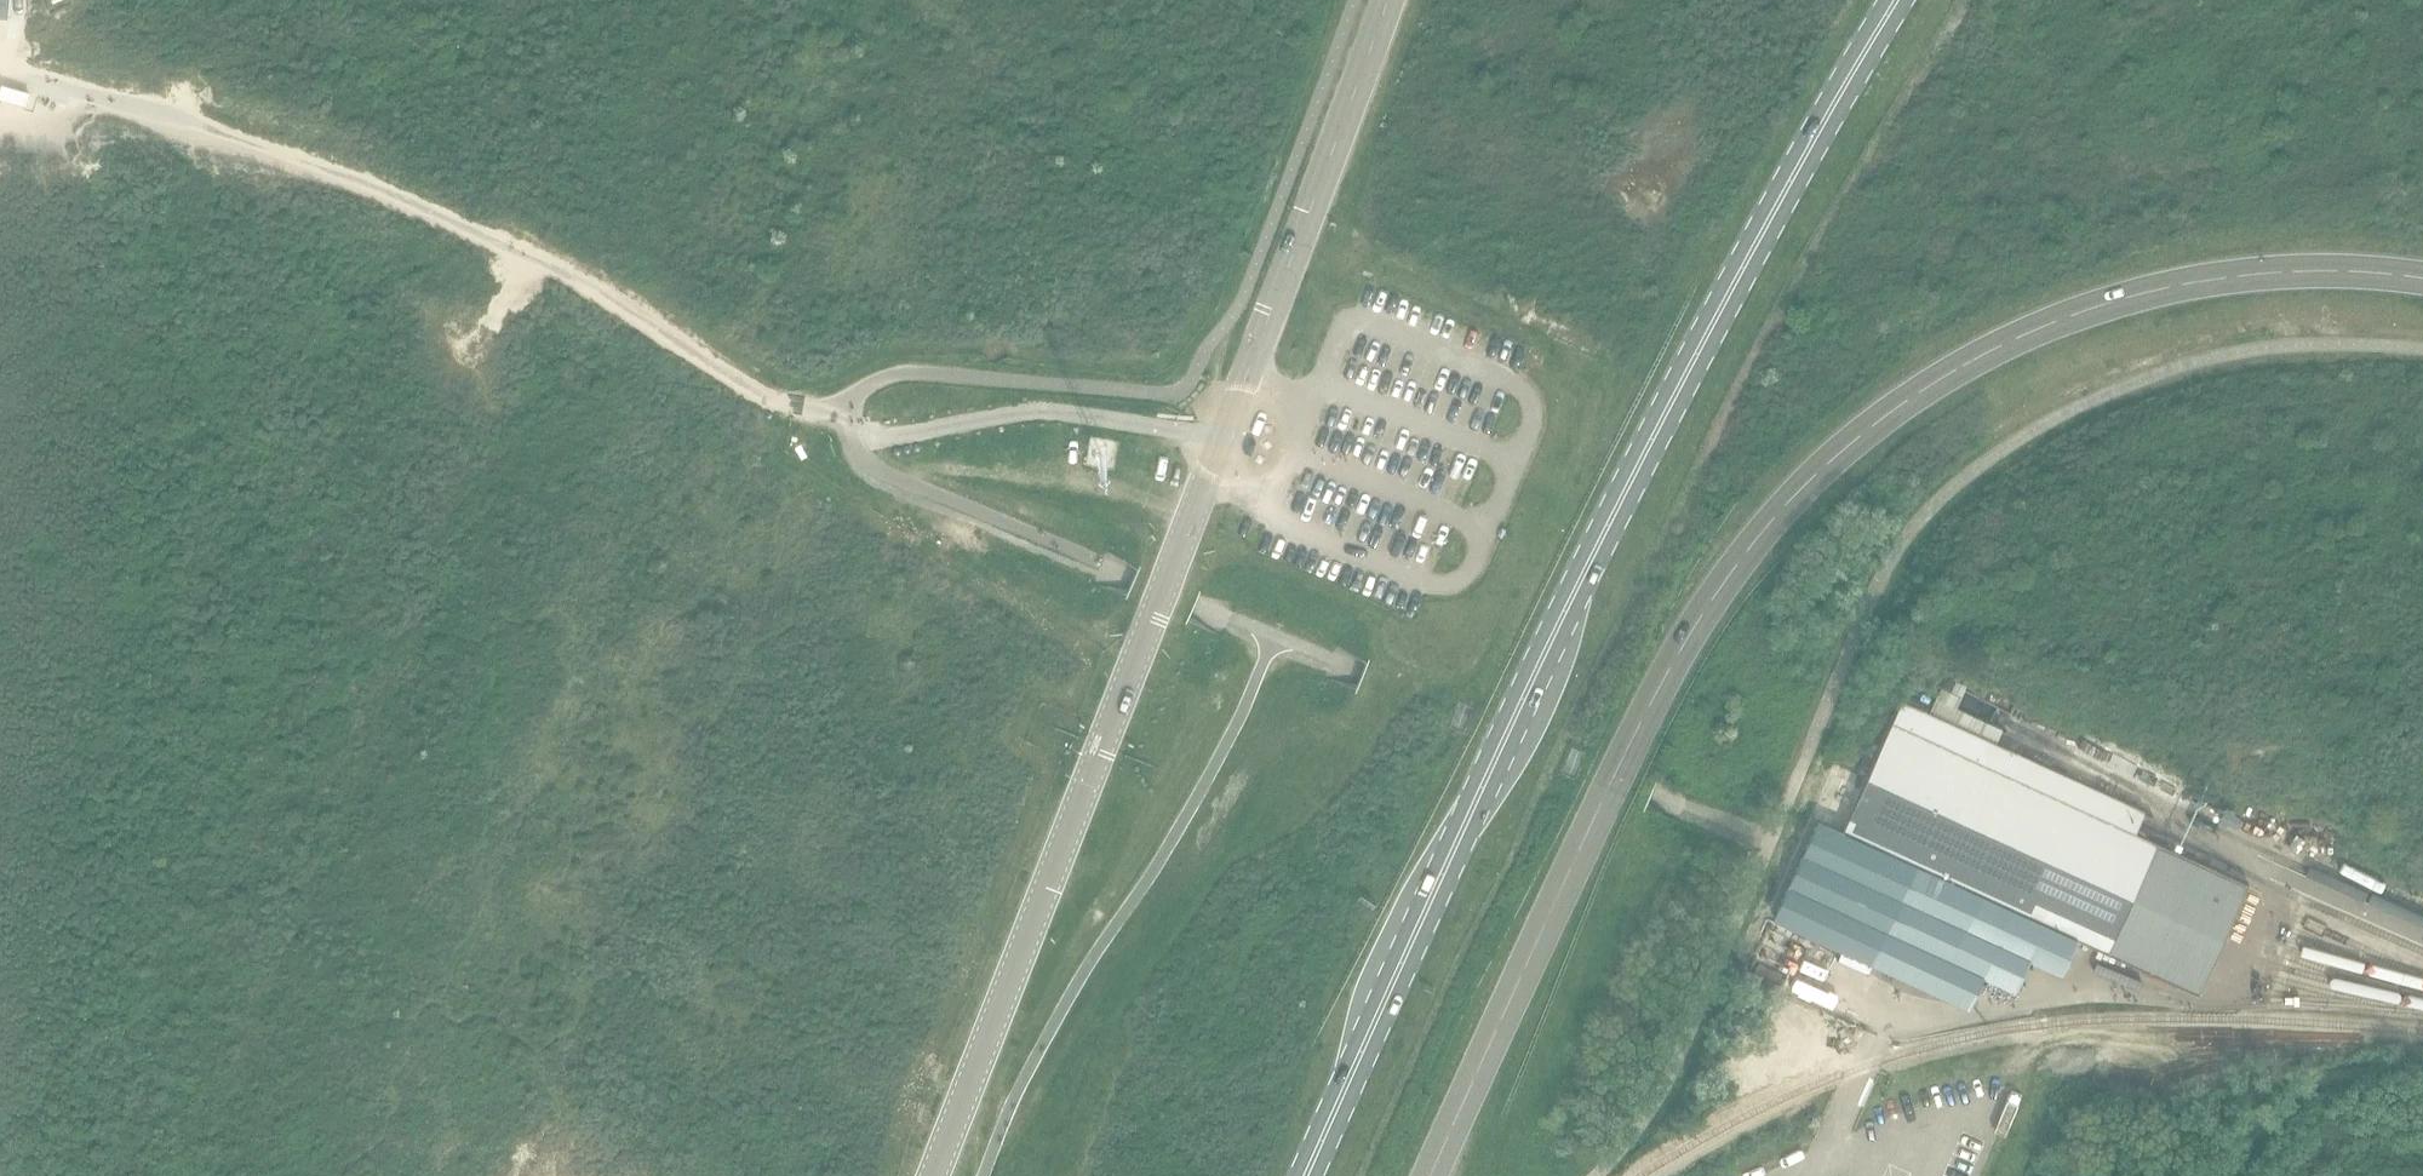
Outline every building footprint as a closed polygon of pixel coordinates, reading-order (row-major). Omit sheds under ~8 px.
[(11,16),(12,0),(0,0),(0,14),(11,16)] [(0,92),(0,101),(25,108),(29,94),(2,86),(0,92)] [(1945,682),(1932,711),(1996,741),(2002,728),(1957,707),(1965,691),(1945,682)] [(1818,812),(1771,915),(1836,944),(1830,958),(1858,970),(1864,957),(1966,1004),(1981,972),(2015,988),(2022,970),(2029,956),(2061,970),(2070,951),(2076,938),(2108,952),(2198,994),(2207,973),(2215,956),(2221,944),(2227,931),(2233,919),(2238,906),(2244,894),(2249,883),(2136,831),(2144,814),(2146,810),(1996,741),(1932,711),(1902,698),(1844,824),(1818,812)]
